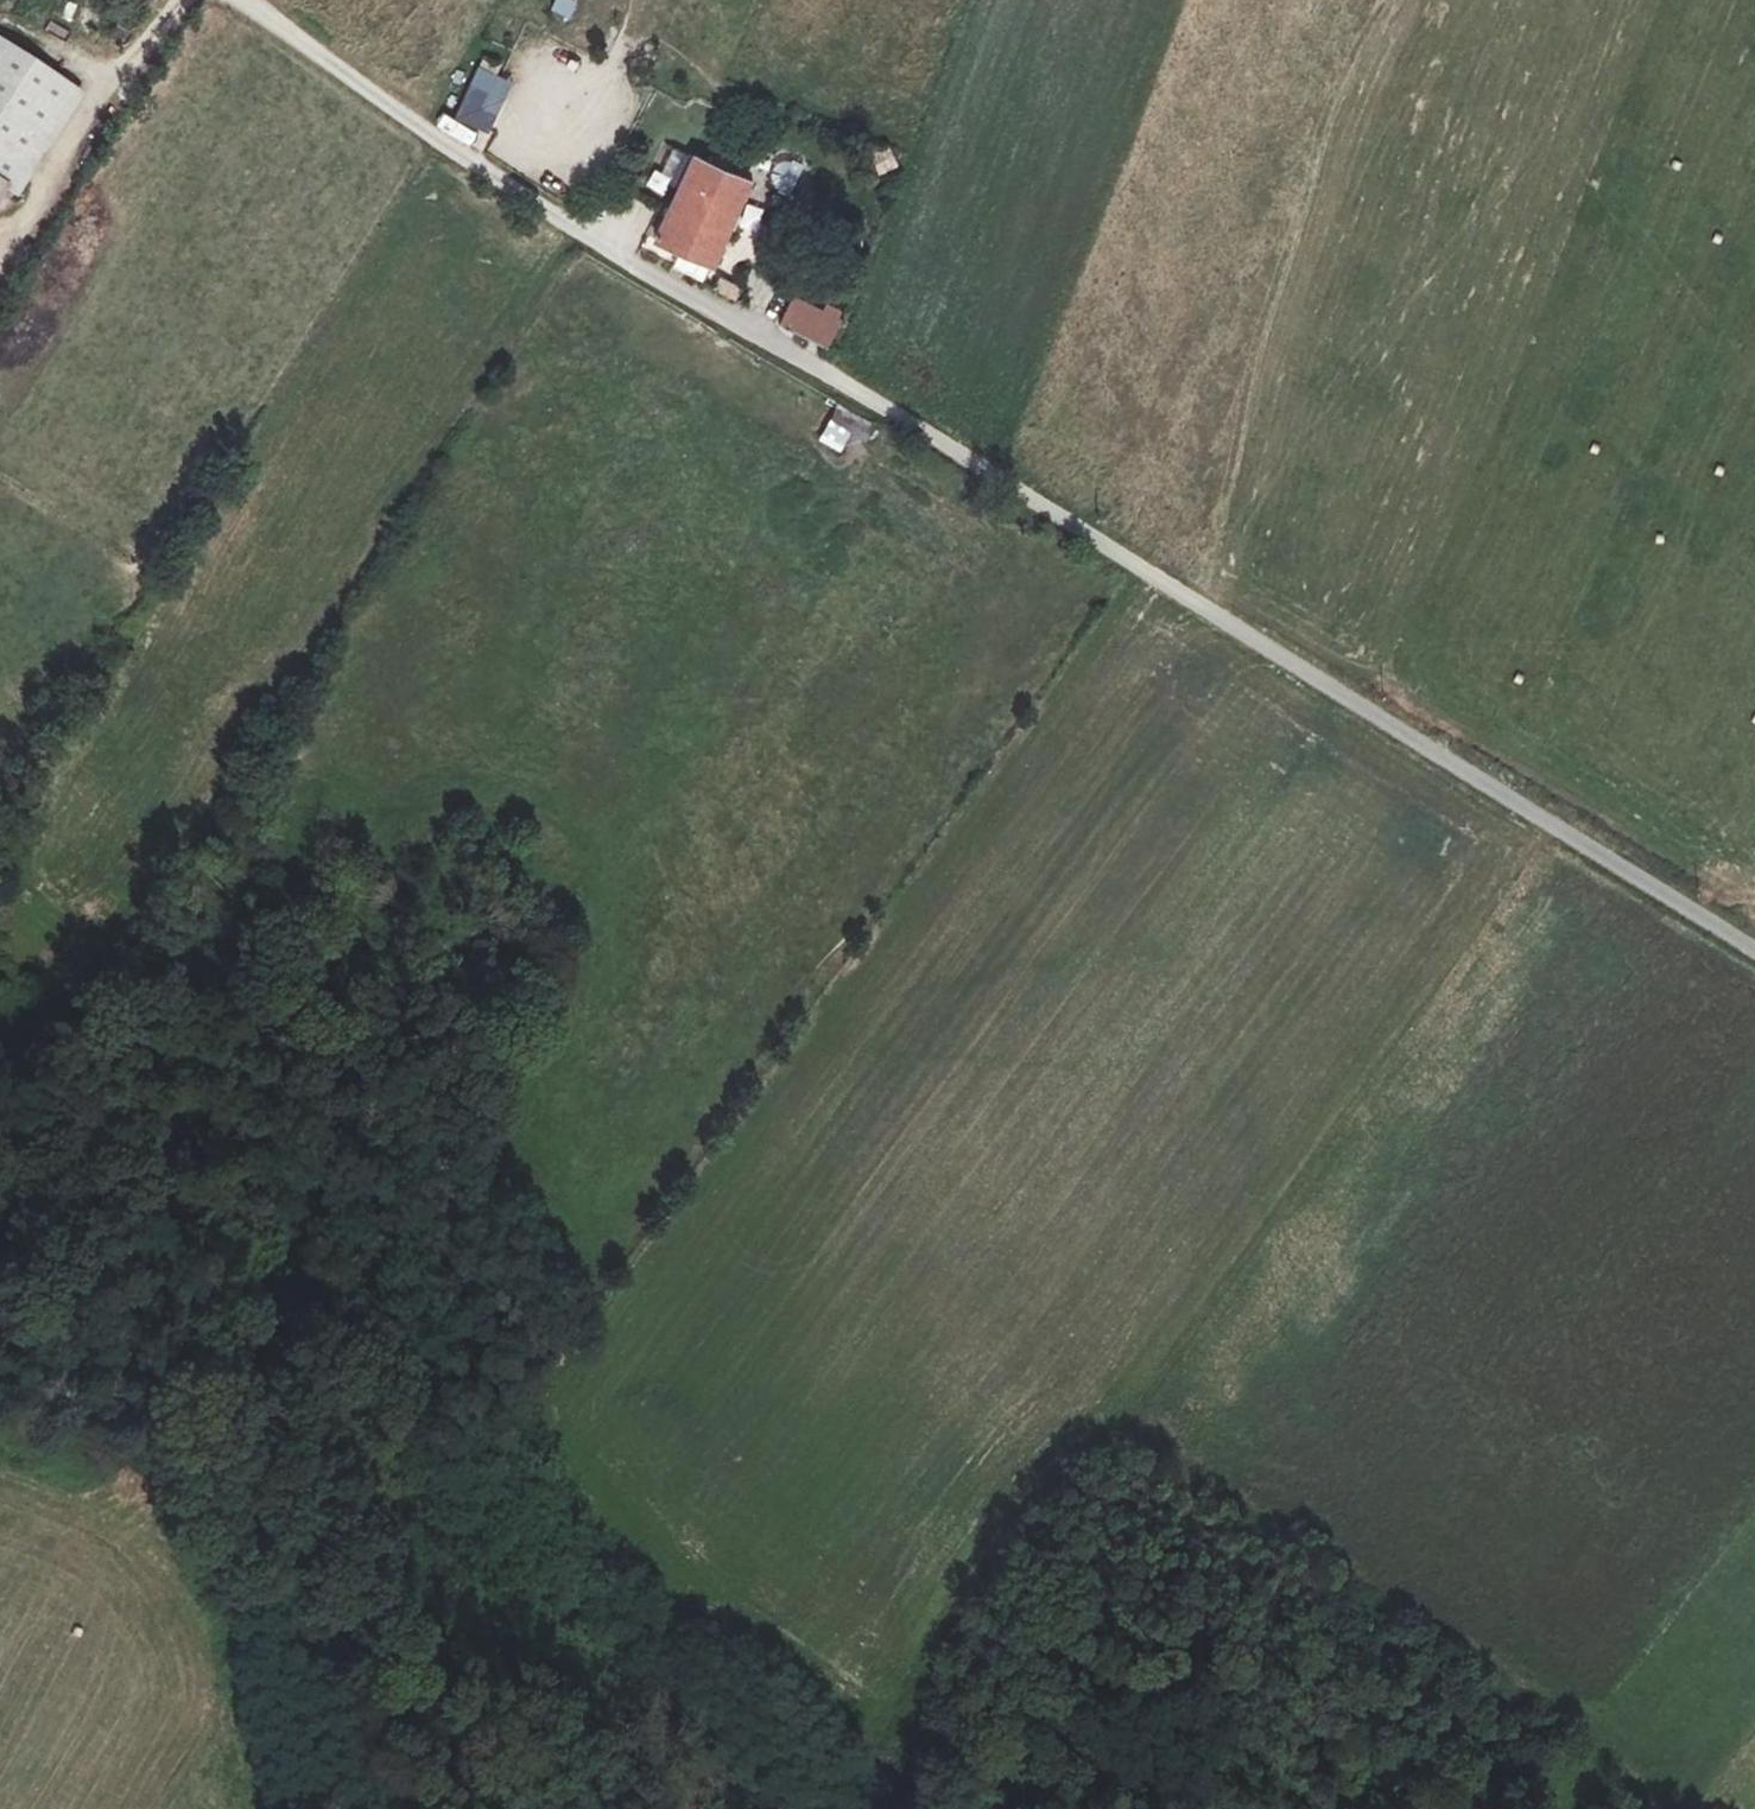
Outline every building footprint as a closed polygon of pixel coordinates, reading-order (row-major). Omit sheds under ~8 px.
[(3,186),(14,192),(79,90),(0,40),(0,184),(3,186)] [(478,65),(456,115),(489,129),(511,80),(478,65)] [(873,154),(880,172),(898,166),(891,147),(873,154)] [(659,178),(677,185),(690,155),(672,148),(659,178)] [(713,261),(751,181),(695,154),(657,239),(693,257),(687,270),(729,292),(737,273),(713,261)] [(742,235),(766,230),(762,212),(738,217),(742,235)] [(794,296),(781,322),(827,345),(840,319),(794,296)] [(837,457),(850,434),(829,421),(815,444),(837,457)]
